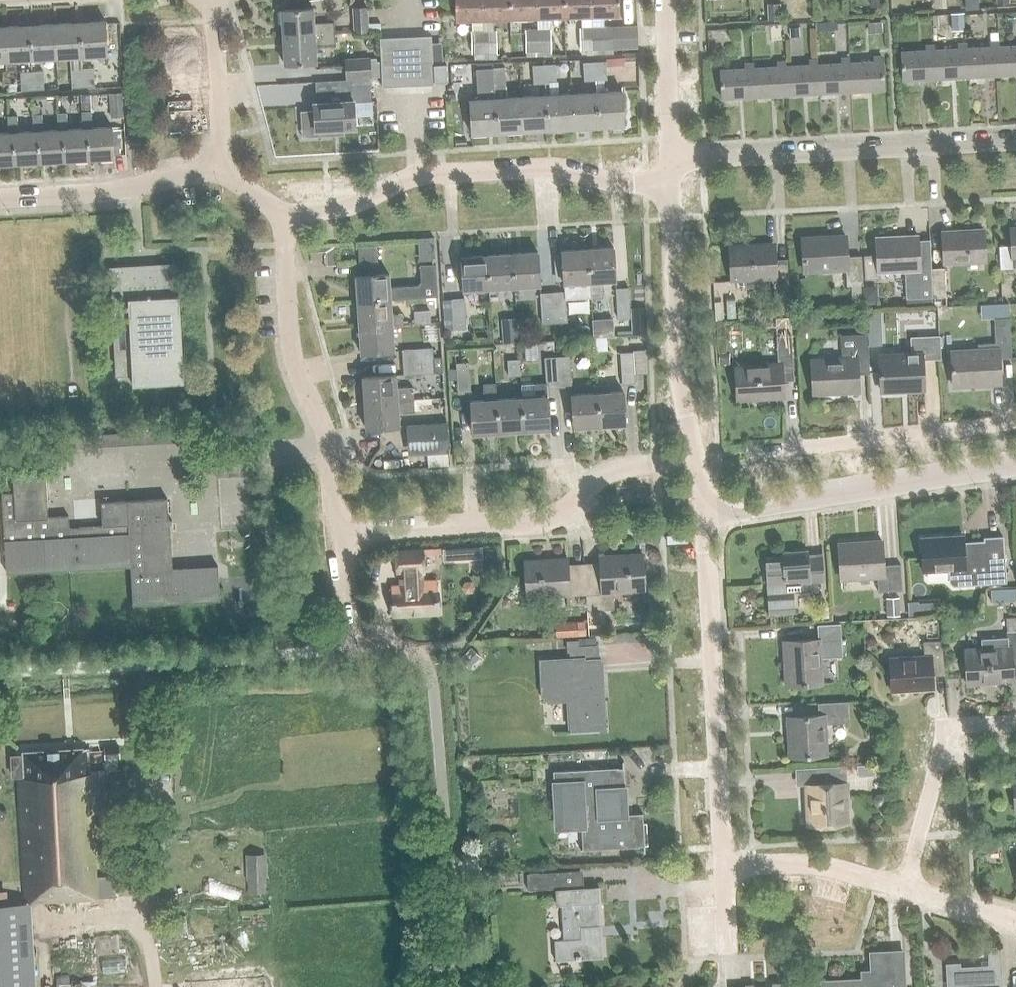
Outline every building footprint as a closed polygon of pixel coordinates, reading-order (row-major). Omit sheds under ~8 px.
[(484,19),(483,0),(455,0),(456,20),(472,19),(472,32),(473,53),(485,52),(484,31),(483,19),(484,19)] [(511,18),(510,0),(483,0),(484,19),(511,18)] [(511,18),(538,17),(537,0),(510,0),(511,18)] [(565,16),(564,0),(537,0),(538,17),(565,16)] [(565,16),(592,15),(591,0),(564,0),(565,16)] [(592,15),(620,14),(619,0),(591,0),(592,15)] [(965,9),(978,8),(978,2),(976,0),(965,0),(965,9)] [(781,20),(781,3),(766,3),(767,21),(781,20)] [(281,10),(283,37),(334,34),(334,22),(313,23),(313,8),(281,10)] [(354,9),(355,32),(367,31),(367,9),(354,9)] [(963,13),(951,14),(952,29),(964,28),(963,13)] [(106,21),(79,22),(81,55),(107,54),(106,21)] [(882,32),(882,21),(867,22),(868,33),(882,32)] [(79,22),(54,24),(56,57),(81,55),(79,22)] [(54,24),(29,25),(31,58),(56,57),(54,24)] [(5,60),(31,58),(29,25),(4,27),(5,60)] [(613,26),(592,28),(593,48),(614,47),(613,26)] [(798,27),(790,28),(790,37),(799,36),(798,27)] [(593,48),(592,28),(581,28),(582,49),(593,48)] [(527,51),(539,50),(538,29),(526,30),(527,51)] [(551,29),(538,29),(539,50),(552,50),(551,29)] [(497,31),(484,31),(485,52),(498,52),(497,31)] [(334,34),(283,37),(284,64),(315,62),(315,47),(335,45),(334,34)] [(724,34),(712,34),(712,43),(725,43),(724,34)] [(419,61),(418,36),(405,37),(406,61),(419,61)] [(432,60),(431,36),(418,36),(419,61),(432,60)] [(394,62),(392,37),(379,38),(381,62),(394,62)] [(406,61),(405,37),(392,37),(394,62),(406,61)] [(966,44),(965,44),(967,77),(998,76),(997,42),(990,43),(990,47),(966,49),(966,44)] [(998,76),(1015,75),(1015,46),(999,47),(999,42),(997,42),(998,76)] [(935,79),(967,77),(965,44),(958,45),(959,49),(934,50),(934,46),(933,46),(935,79)] [(904,81),(935,79),(933,46),(926,46),(926,51),(902,52),(904,81)] [(848,58),(850,92),(884,90),(882,56),(874,57),(874,61),(850,62),(850,58),(848,58)] [(370,78),(369,58),(356,59),(356,65),(344,66),(345,79),(370,78)] [(818,60),(816,60),(817,94),(850,92),(848,58),(842,59),(842,63),(818,64),(818,60)] [(419,61),(421,85),(434,85),(432,60),(419,61)] [(785,96),(817,94),(816,60),(809,60),(809,65),(785,66),(785,61),(783,61),(785,96)] [(394,62),(395,86),(408,86),(406,61),(394,62)] [(406,61),(408,86),(421,85),(419,61),(406,61)] [(753,97),(785,96),(783,61),(777,62),(777,67),(753,68),(753,64),(751,64),(753,97)] [(394,62),(381,62),(382,87),(395,86),(394,62)] [(622,91),(605,92),(604,80),(607,80),(606,62),(593,63),(594,81),(595,81),(596,93),(595,93),(597,127),(624,125),(622,91)] [(585,81),(594,81),(593,63),(583,64),(585,81)] [(433,65),(434,82),(447,82),(446,64),(433,65)] [(722,99),(753,97),(751,64),(745,64),(745,68),(720,70),(722,99)] [(555,65),(543,66),(544,84),(556,83),(555,65)] [(544,84),(543,66),(532,66),(533,85),(544,84)] [(492,69),(494,99),(496,132),(521,131),(519,97),(505,98),(504,86),(503,68),(492,69)] [(82,70),(83,87),(96,86),(95,69),(82,70)] [(496,132),(494,99),(492,69),(482,69),(483,100),(469,100),(471,134),(496,132)] [(83,87),(82,70),(71,70),(72,87),(83,87)] [(21,73),(22,90),(32,90),(31,72),(21,73)] [(31,72),(32,90),(44,89),(43,72),(31,72)] [(315,131),(355,129),(353,103),(371,102),(370,85),(340,87),(341,101),(313,103),(314,112),(300,112),(300,113),(301,113),(302,128),(315,127),(315,131)] [(124,117),(123,92),(108,92),(110,118),(124,117)] [(595,93),(570,94),(572,128),(597,127),(595,93)] [(547,129),(572,128),(570,94),(545,96),(547,129)] [(521,131),(547,129),(545,96),(519,97),(521,131)] [(83,112),(84,128),(84,129),(85,129),(87,160),(114,158),(112,127),(92,128),(91,112),(83,112)] [(87,160),(85,129),(84,129),(84,128),(68,129),(67,113),(58,114),(59,129),(59,130),(61,130),(62,161),(87,160)] [(62,161),(61,130),(59,130),(59,129),(43,130),(42,115),(33,115),(34,131),(36,131),(38,162),(62,161)] [(38,162),(36,131),(34,131),(18,132),(17,116),(8,117),(9,132),(9,133),(11,132),(13,164),(38,162)] [(13,164),(11,132),(9,133),(9,132),(0,133),(0,165),(13,164)] [(1011,228),(1012,245),(998,246),(1000,267),(1015,266),(1015,227),(1011,228)] [(983,260),(981,229),(942,231),(944,263),(983,260)] [(920,296),(931,296),(930,266),(918,267),(916,233),(914,233),(914,236),(880,238),(879,235),(876,235),(878,254),(864,255),(866,279),(881,278),(880,270),(905,269),(907,297),(920,297),(920,296)] [(862,305),(859,255),(847,256),(846,236),(802,239),(804,270),(846,268),(847,284),(851,284),(852,306),(862,305)] [(790,314),(786,259),(773,260),(772,241),(731,243),(733,283),(773,280),(774,301),(775,300),(776,315),(790,314)] [(358,246),(359,264),(378,263),(377,245),(358,246)] [(603,299),(603,280),(615,280),(613,247),(586,249),(588,281),(590,281),(591,299),(603,299)] [(564,283),(588,281),(586,249),(561,250),(564,283)] [(538,252),(510,253),(512,286),(539,285),(538,252)] [(487,288),(512,286),(510,253),(485,255),(487,288)] [(463,290),(487,288),(485,255),(461,257),(463,290)] [(183,381),(179,295),(175,296),(173,263),(109,267),(116,376),(133,375),(133,384),(183,381)] [(355,276),(357,302),(390,299),(438,296),(436,264),(420,265),(421,282),(418,285),(390,287),(389,274),(355,276)] [(944,266),(930,266),(931,296),(934,296),(934,306),(946,306),(945,295),(944,266)] [(617,288),(619,319),(631,318),(630,288),(617,288)] [(566,292),(551,293),(553,323),(568,322),(566,292)] [(553,323),(551,293),(542,293),(544,324),(553,323)] [(391,315),(390,299),(357,302),(359,327),(392,325),(392,326),(403,325),(403,314),(391,315)] [(453,300),(455,330),(467,329),(465,299),(453,300)] [(1008,303),(991,305),(992,319),(1007,318),(1009,317),(1008,303)] [(646,334),(645,307),(632,308),(633,334),(646,334)] [(430,309),(415,310),(415,322),(430,321),(430,309)] [(616,329),(615,311),(596,312),(597,330),(616,329)] [(1001,383),(998,359),(1010,358),(1007,318),(992,319),(994,343),(977,344),(978,350),(950,352),(953,385),(1001,383)] [(781,400),(780,381),(794,380),(791,335),(790,320),(775,321),(777,360),(738,363),(740,403),(781,400)] [(867,337),(868,345),(881,344),(880,322),(867,322),(867,334),(867,337)] [(392,325),(359,327),(360,353),(394,350),(392,326),(392,325)] [(503,344),(518,342),(517,331),(502,332),(503,344)] [(856,394),(855,374),(869,374),(867,337),(867,334),(840,335),(841,355),(813,357),(816,397),(856,394)] [(924,389),(922,359),(939,358),(938,336),(910,337),(911,354),(879,355),(881,391),(924,389)] [(403,349),(404,362),(433,360),(433,357),(432,347),(403,349)] [(633,352),(621,353),(623,382),(635,382),(635,375),(633,352)] [(718,353),(719,365),(729,365),(729,352),(718,353)] [(405,374),(434,372),(443,372),(442,357),(433,357),(433,360),(404,362),(405,374)] [(570,357),(556,358),(558,387),(571,386),(570,357)] [(546,383),(535,384),(536,397),(521,398),(523,431),(550,429),(547,388),(558,387),(556,358),(545,358),(546,383)] [(508,360),(509,376),(520,375),(519,359),(508,360)] [(469,362),(457,363),(459,392),(471,392),(469,362)] [(362,377),(364,403),(413,399),(413,387),(396,388),(395,374),(362,377)] [(498,433),(496,400),(495,383),(484,384),(485,400),(471,401),(473,434),(498,433)] [(495,383),(496,400),(498,433),(523,431),(521,398),(497,399),(496,383),(495,383)] [(596,393),(598,426),(625,425),(623,391),(610,392),(609,384),(597,385),(598,393),(596,393)] [(598,426),(596,393),(572,395),(574,428),(598,426)] [(413,399),(364,403),(366,428),(399,426),(398,412),(414,411),(413,399)] [(409,454),(448,451),(446,422),(407,425),(409,454)] [(66,448),(209,441),(209,428),(65,436),(66,448)] [(220,600),(218,566),(171,569),(167,498),(101,502),(102,526),(69,528),(68,516),(48,517),(45,471),(14,472),(15,492),(3,493),(7,573),(131,565),(133,605),(220,600)] [(963,535),(921,538),(923,572),(949,571),(949,582),(953,586),(1006,582),(1003,536),(984,538),(984,541),(963,543),(963,535)] [(902,589),(900,564),(884,565),(882,541),(838,544),(842,578),(879,576),(880,590),(902,589)] [(438,612),(436,580),(422,581),(421,572),(423,571),(422,550),(396,552),(398,574),(400,574),(400,579),(402,579),(403,585),(391,585),(394,615),(438,612)] [(782,556),(765,557),(769,614),(795,612),(794,593),(818,591),(818,582),(824,582),(822,556),(810,556),(810,554),(808,554),(805,551),(805,550),(782,551),(782,556)] [(581,565),(583,594),(585,594),(586,609),(613,608),(612,589),(643,588),(641,551),(600,554),(601,565),(581,565)] [(567,594),(583,594),(581,565),(566,566),(565,555),(524,556),(526,593),(567,591),(567,594)] [(472,581),(465,581),(461,587),(465,593),(472,593),(475,587),(472,581)] [(998,589),(990,590),(991,602),(999,602),(998,589)] [(506,595),(503,599),(506,604),(511,604),(514,600),(511,595),(506,595)] [(886,598),(887,616),(900,616),(899,597),(886,598)] [(931,614),(930,602),(918,603),(918,601),(907,601),(908,616),(931,614)] [(828,620),(827,606),(815,607),(816,621),(828,620)] [(1008,665),(1015,664),(1015,617),(1006,618),(1006,631),(1005,631),(1005,637),(979,639),(980,646),(966,647),(970,686),(1011,684),(1008,665)] [(556,637),(586,635),(585,621),(555,623),(556,637)] [(819,683),(818,659),(831,658),(830,640),(839,640),(838,624),(816,626),(817,639),(783,641),(785,685),(819,683)] [(572,651),(578,651),(577,641),(567,641),(568,652),(572,651)] [(933,689),(932,669),(943,668),(941,642),(922,643),(923,655),(888,657),(891,692),(933,689)] [(460,659),(470,668),(480,657),(470,648),(460,659)] [(599,702),(597,676),(601,676),(600,658),(598,658),(572,659),(541,661),(543,701),(546,701),(546,700),(568,699),(570,732),(604,730),(603,702),(599,702)] [(826,755),(824,725),(847,724),(846,702),(818,704),(819,715),(787,717),(789,757),(826,755)] [(109,895),(108,875),(92,876),(86,748),(21,751),(23,777),(18,777),(24,900),(109,895)] [(117,767),(116,748),(102,748),(103,767),(117,767)] [(643,852),(645,852),(643,813),(620,814),(619,789),(625,789),(623,761),(622,761),(622,767),(553,771),(553,785),(555,785),(555,784),(561,784),(563,827),(585,825),(586,848),(580,849),(580,850),(643,846),(643,852)] [(846,767),(815,768),(816,785),(807,785),(808,825),(845,824),(844,798),(847,797),(846,767)] [(883,793),(881,793),(880,793),(878,793),(877,793),(875,794),(874,795),(873,796),(873,798),(873,799),(873,801),(873,802),(874,804),(874,805),(876,806),(877,807),(878,807),(880,808),(882,807),(883,807),(884,806),(886,805),(886,804),(887,803),(888,801),(888,800),(887,798),(887,797),(886,795),(885,794),(883,793)] [(245,854),(246,881),(267,881),(266,854),(245,854)] [(527,874),(527,890),(549,888),(549,872),(527,874)] [(203,891),(234,900),(239,885),(208,876),(203,891)] [(554,961),(580,960),(580,957),(599,956),(597,926),(599,925),(598,903),(600,902),(598,886),(556,889),(557,904),(561,904),(563,938),(553,939),(554,961)] [(26,907),(7,908),(0,908),(0,986),(31,986),(26,907)] [(1001,946),(987,947),(989,965),(960,966),(960,963),(946,963),(948,986),(1002,986),(1001,946)] [(896,986),(905,985),(903,950),(871,953),(871,977),(822,981),(822,986),(897,986),(896,986)] [(97,973),(59,974),(60,986),(97,986),(97,973)]
